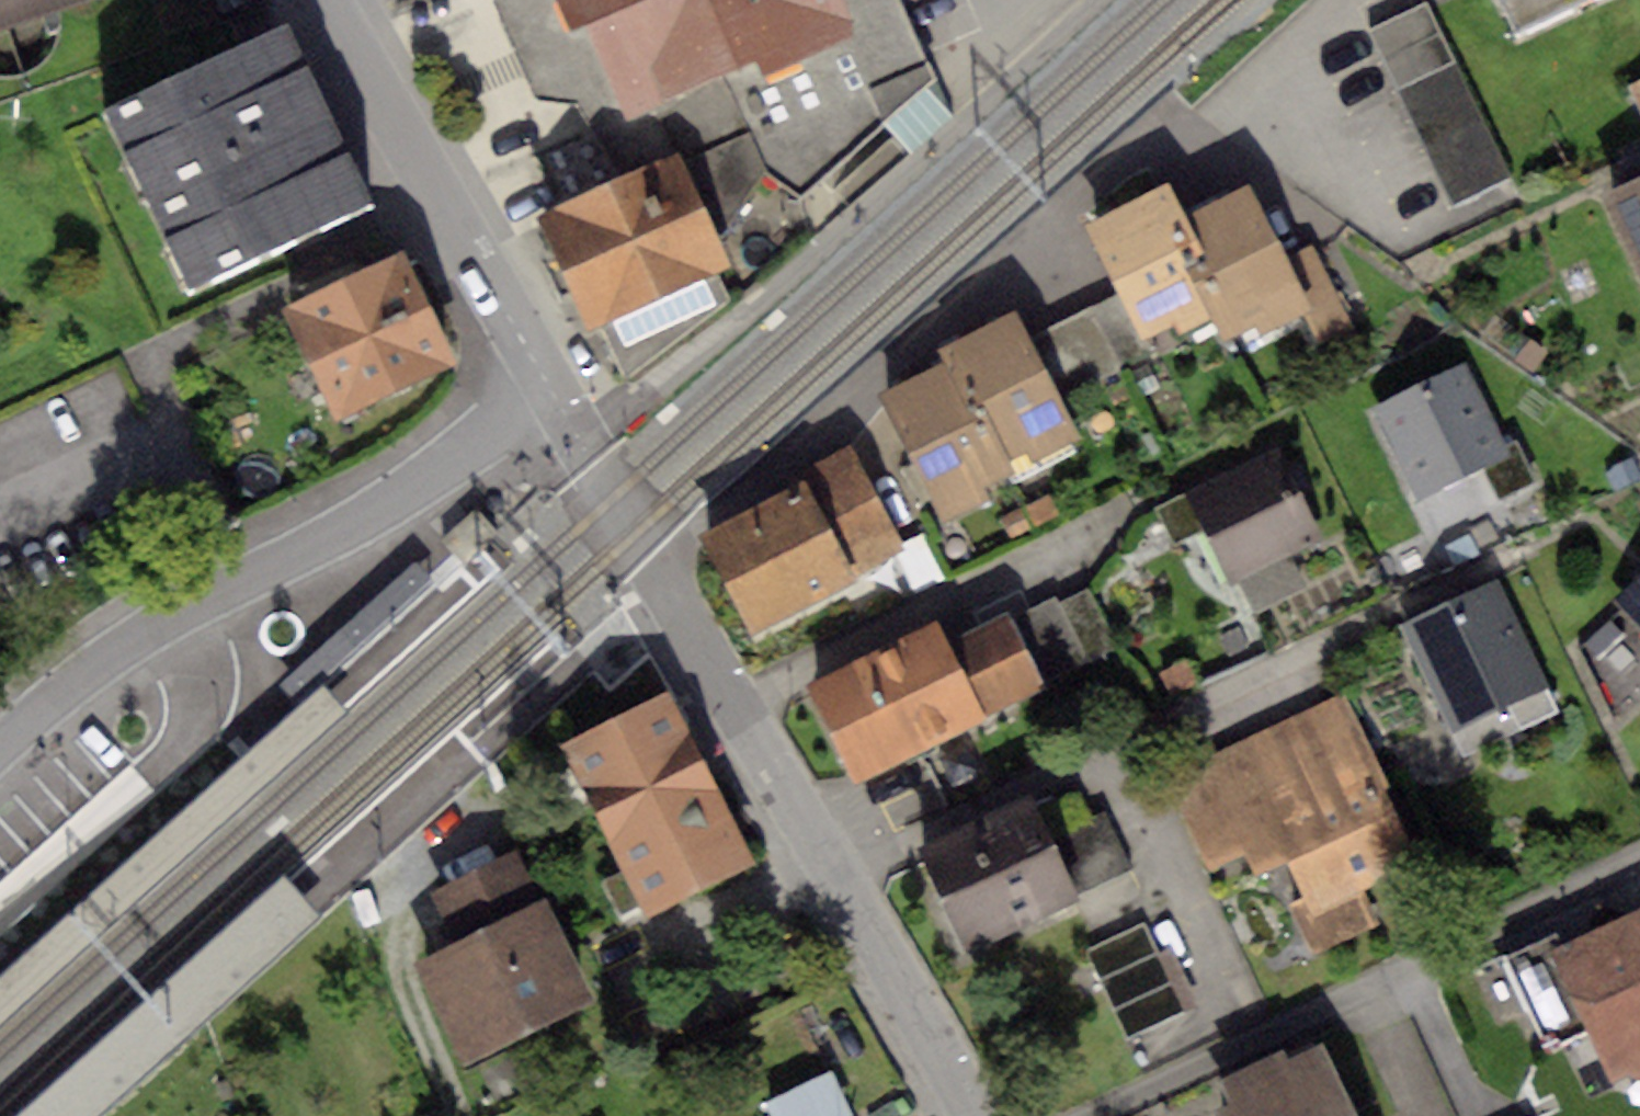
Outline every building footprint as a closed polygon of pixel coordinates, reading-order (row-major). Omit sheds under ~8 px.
[(103,0),(0,0),(0,37),(103,0)] [(536,96),(578,100),(594,135),(656,108),(728,77),(754,65),(761,79),(862,35),(846,0),(493,0),(536,96)] [(768,168),(805,194),(882,122),(922,84),(935,74),(901,0),(846,0),(862,35),(761,79),(754,65),(728,77),(768,168)] [(1512,32),(1579,0),(1497,0),(1512,32)] [(1426,4),(1367,33),(1452,208),(1512,179),(1426,4)] [(286,24),(103,111),(187,286),(370,199),(286,24)] [(656,108),(677,151),(719,238),(768,168),(728,77),(656,108)] [(1624,88),(1639,121),(1639,80),(1624,88)] [(951,115),(922,84),(882,122),(911,153),(951,115)] [(677,151),(536,214),(587,325),(597,321),(625,382),(728,300),(714,272),(731,262),(719,238),(677,151)] [(1602,195),(1639,277),(1639,177),(1602,195)] [(1249,181),(1180,214),(1226,314),(1235,334),(1257,323),(1262,333),(1311,309),(1285,256),(1249,181)] [(1168,188),(1090,224),(1121,294),(1142,338),(1173,324),(1178,336),(1226,314),(1180,214),(1168,188)] [(1314,242),(1285,256),(1311,309),(1327,342),(1357,328),(1314,242)] [(401,252),(283,309),(336,419),(454,362),(401,252)] [(1142,338),(1121,294),(1032,336),(1065,401),(1152,359),(1142,338)] [(1020,312),(949,347),(954,358),(1006,464),(1030,452),(1035,462),(1083,439),(1065,401),(1032,336),(1020,312)] [(1527,338),(1514,359),(1540,374),(1552,352),(1527,338)] [(1006,464),(954,358),(881,394),(944,522),(990,500),(984,486),(1011,473),(1006,464)] [(1466,366),(1376,409),(1420,499),(1509,455),(1466,366)] [(1282,445),(1186,489),(1231,584),(1240,580),(1255,612),(1310,587),(1295,556),(1327,541),(1282,445)] [(812,487),(704,546),(751,633),(908,548),(852,446),(804,472),(812,487)] [(1606,474),(1614,493),(1639,483),(1639,477),(1634,463),(1606,474)] [(476,508),(441,540),(464,564),(480,546),(499,532),(476,508)] [(1614,598),(1639,626),(1639,575),(1614,598)] [(1500,580),(1401,625),(1462,756),(1560,711),(1500,580)] [(1055,594),(1010,617),(1044,683),(1116,646),(1088,591),(1061,605),(1055,594)] [(936,619),(808,684),(856,778),(1044,683),(1010,617),(1007,611),(948,641),(936,619)] [(1189,660),(1161,673),(1173,699),(1201,686),(1189,660)] [(349,714),(323,686),(239,763),(0,979),(0,1029),(349,714)] [(671,689),(562,744),(648,911),(756,856),(671,689)] [(1207,867),(1245,849),(1384,784),(1343,696),(1166,779),(1207,867)] [(1384,784),(1245,849),(1259,878),(1276,870),(1314,951),(1379,920),(1365,889),(1422,863),(1384,784)] [(1034,805),(922,853),(963,950),(1075,902),(1072,895),(1046,835),(1034,805)] [(1104,809),(1046,835),(1072,895),(1130,869),(1104,809)] [(453,945),(547,902),(520,844),(426,888),(453,945)] [(18,1115),(103,1115),(320,918),(283,875),(18,1115)] [(453,945),(413,964),(460,1063),(593,1001),(547,902),(453,945)] [(1503,958),(1545,1053),(1586,1034),(1609,1087),(1628,1079),(1639,1083),(1639,908),(1562,943),(1557,933),(1503,958)] [(1145,924),(1082,953),(1123,1042),(1185,1013),(1145,924)] [(1216,1081),(1225,1100),(1205,1109),(1209,1115),(1355,1115),(1321,1043),(1286,1060),(1282,1051),(1216,1081)] [(773,1115),(854,1115),(832,1071),(766,1102),(773,1115)]
